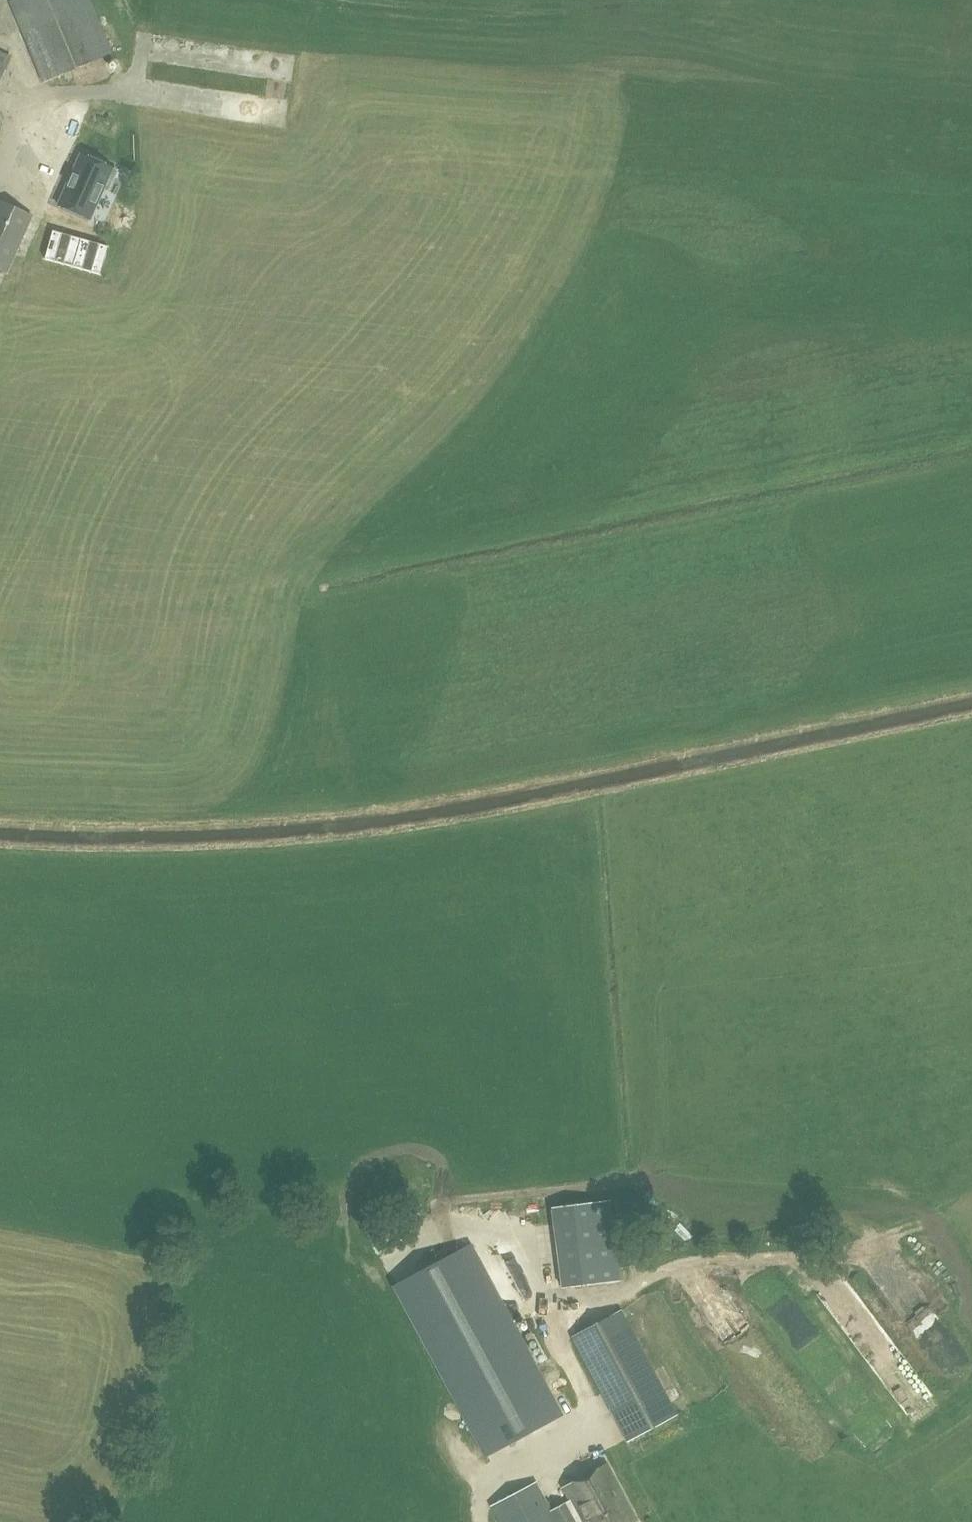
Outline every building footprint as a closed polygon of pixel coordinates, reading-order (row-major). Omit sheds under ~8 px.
[(92,0),(11,0),(10,0),(43,83),(115,54),(92,0)] [(259,29),(269,29),(270,10),(260,10),(259,29)] [(212,57),(211,43),(166,44),(166,53),(173,53),(174,64),(188,63),(188,58),(212,57)] [(10,56),(0,52),(0,79),(10,56)] [(82,154),(60,205),(91,219),(104,188),(110,191),(119,170),(82,154)] [(0,200),(0,269),(7,273),(33,215),(0,200)] [(611,1200),(551,1207),(561,1289),(621,1281),(611,1200)] [(471,1245),(393,1287),(485,1459),(565,1416),(471,1245)] [(622,1309),(571,1337),(628,1443),(679,1415),(622,1309)] [(491,1507),(499,1521),(580,1521),(581,1521),(635,1521),(638,1521),(607,1464),(563,1489),(569,1500),(552,1509),(538,1482),(491,1507)]
